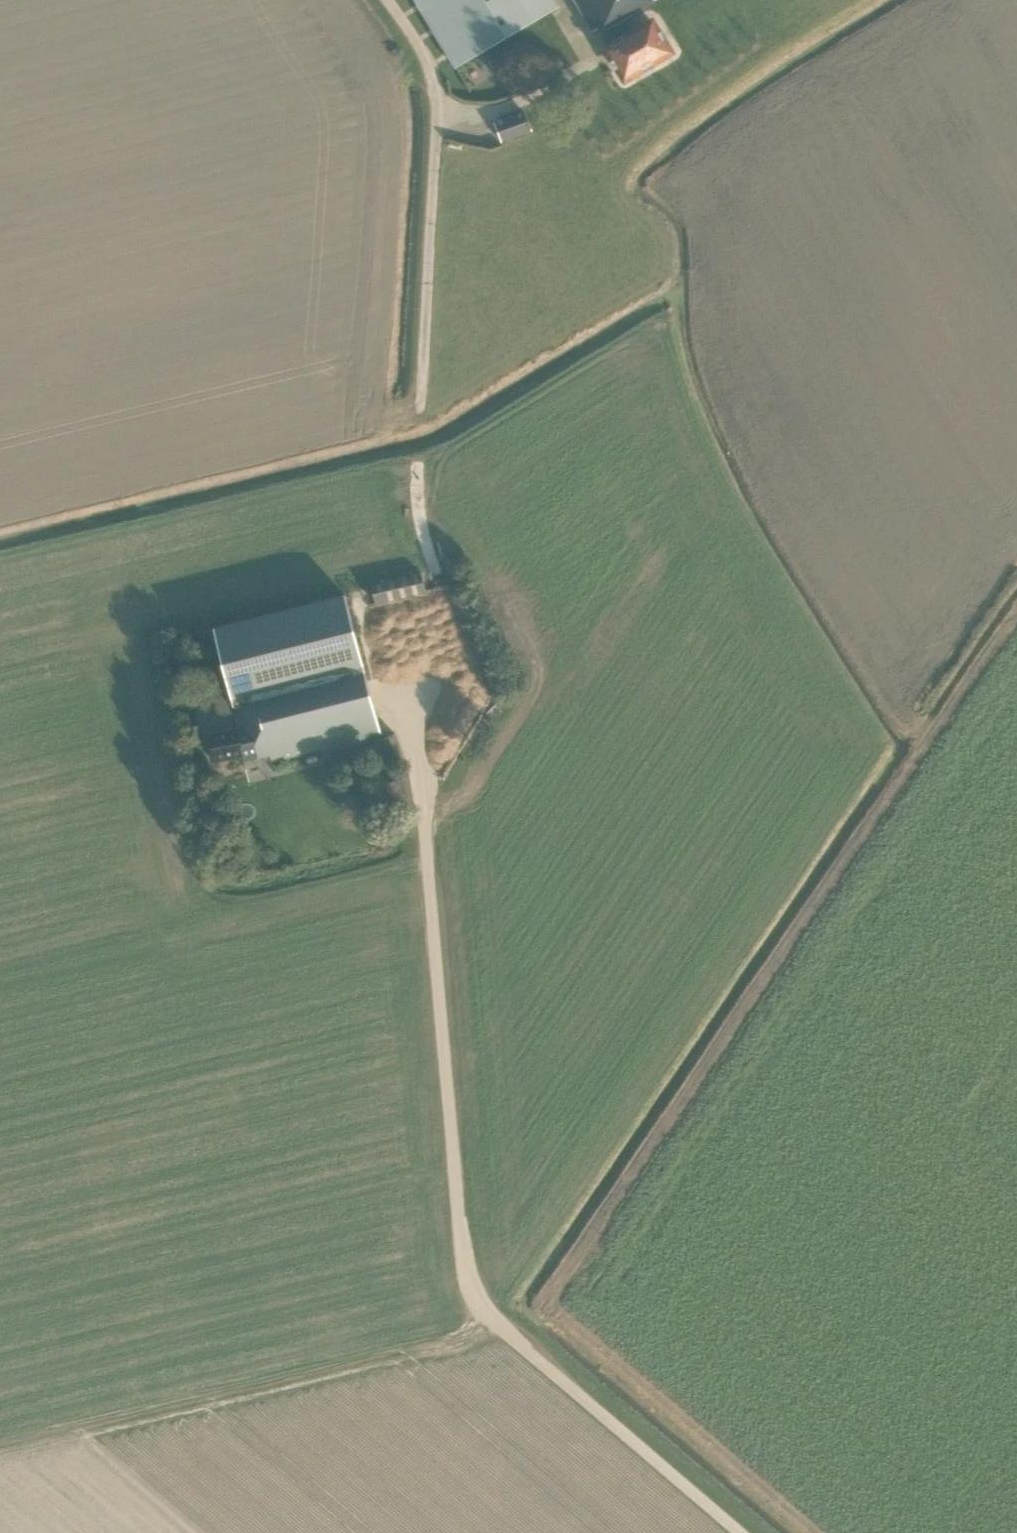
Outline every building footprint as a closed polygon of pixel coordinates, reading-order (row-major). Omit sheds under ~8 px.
[(455,67),(560,4),(558,0),(415,0),(455,67)] [(593,30),(598,28),(610,47),(607,49),(625,79),(671,52),(653,22),(651,23),(650,21),(638,28),(639,30),(637,31),(634,26),(630,28),(626,22),(632,19),(630,15),(653,1),(655,0),(575,0),(593,30)] [(494,122),(502,142),(532,131),(524,110),(494,122)] [(426,590),(421,573),(371,585),(375,603),(426,590)] [(303,753),(381,733),(346,595),(215,629),(229,685),(254,680),(267,740),(299,733),(303,753)] [(271,761),(303,753),(299,733),(267,740),(254,680),(229,685),(212,689),(218,715),(236,711),(239,727),(209,733),(215,761),(243,755),(244,760),(269,754),(271,761)]
